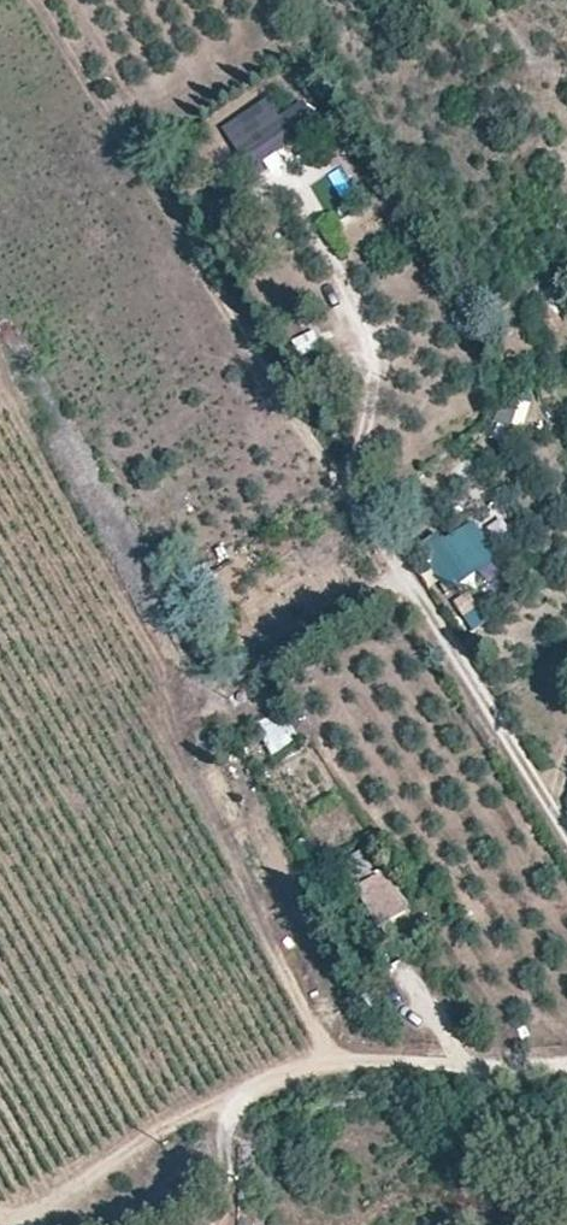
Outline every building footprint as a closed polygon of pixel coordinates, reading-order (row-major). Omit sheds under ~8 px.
[(276,153),(317,125),(302,104),(279,120),(267,102),(225,130),(250,171),(263,162),(276,153)] [(283,164),(276,153),(263,162),(271,172),(283,164)] [(561,281),(538,297),(549,312),(552,309),(566,299),(566,290),(561,281)] [(322,348),(314,331),(292,341),(300,358),(322,348)] [(520,401),(521,400),(505,394),(496,422),(512,427),(512,426),(520,401)] [(523,429),(532,405),(520,401),(512,426),(523,429)] [(496,561),(473,525),(443,544),(437,536),(421,547),(450,591),(496,561)] [(478,608),(468,593),(454,602),(463,618),(478,608)] [(294,730),(287,713),(255,725),(265,742),(294,730)] [(376,876),(360,850),(341,862),(356,889),(376,876)] [(406,911),(383,872),(376,876),(356,889),(378,928),(406,911)]
